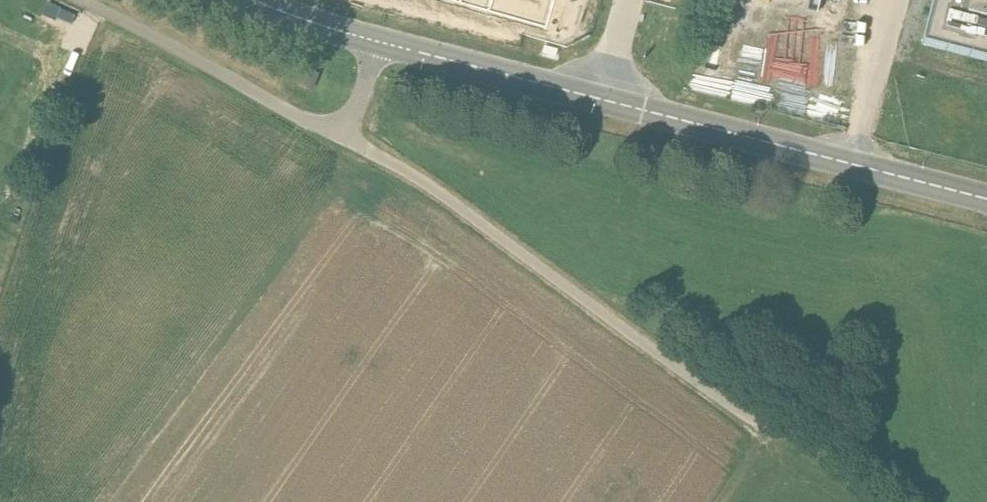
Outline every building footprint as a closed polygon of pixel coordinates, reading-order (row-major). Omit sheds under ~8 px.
[(459,4),(488,13),(492,0),(461,0),(459,4)] [(488,13),(546,30),(555,0),(492,0),(488,13)] [(922,46),(986,62),(986,0),(934,0),(922,46)]
